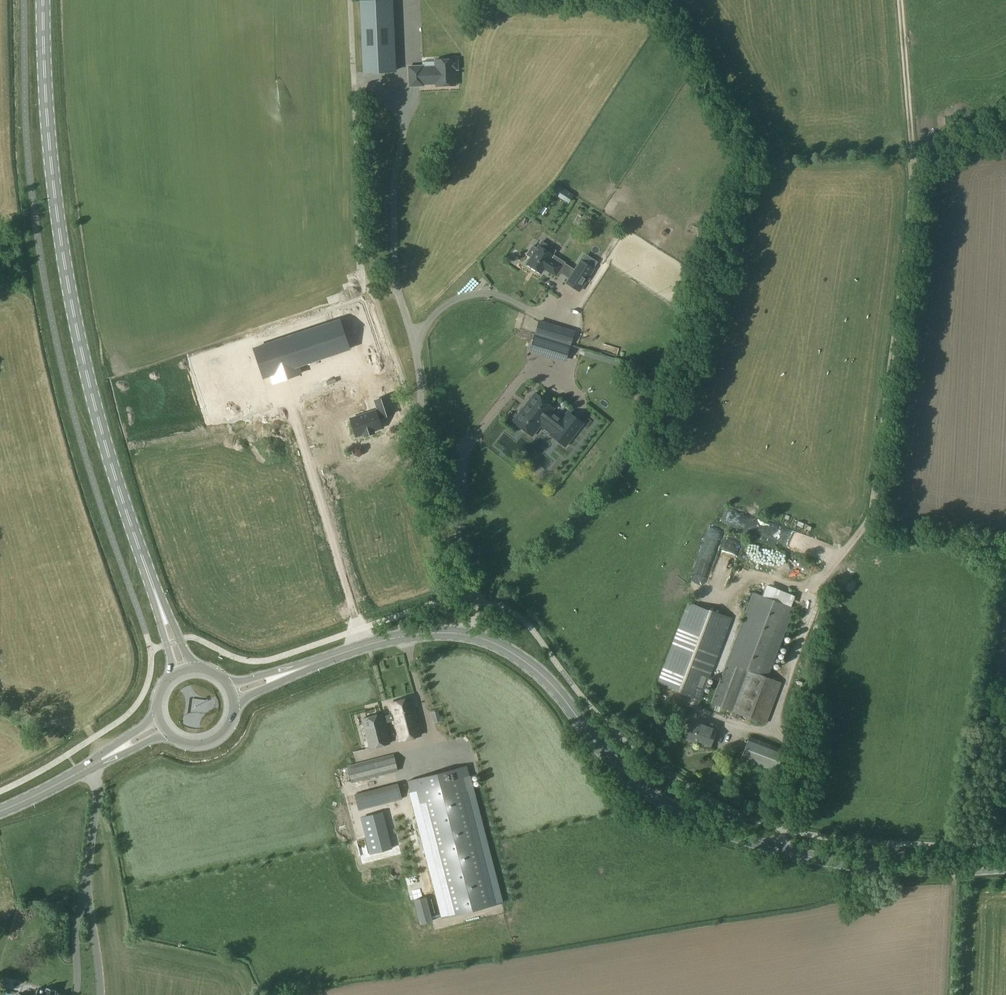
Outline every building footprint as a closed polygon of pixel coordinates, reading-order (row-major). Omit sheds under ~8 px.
[(360,1),(363,72),(394,71),(391,0),(381,0),(360,1)] [(436,66),(422,67),(422,65),(409,66),(410,85),(423,85),(423,80),(436,79),(436,85),(455,85),(454,69),(457,69),(457,60),(454,61),(454,58),(435,59),(436,66)] [(553,255),(555,250),(541,241),(537,248),(532,246),(527,254),(531,257),(527,263),(541,272),(545,267),(548,269),(547,270),(555,275),(562,265),(556,262),(558,258),(553,255)] [(336,254),(333,265),(350,269),(352,258),(336,254)] [(579,291),(593,268),(581,260),(570,277),(566,282),(579,291)] [(339,320),(254,348),(264,377),(270,375),(273,382),(300,373),(298,366),(318,359),(349,349),(339,320)] [(574,332),(539,322),(535,334),(570,345),(574,332)] [(565,360),(570,345),(535,334),(531,349),(565,360)] [(489,358),(492,366),(501,363),(498,355),(489,358)] [(394,376),(389,361),(377,365),(381,380),(394,376)] [(583,423),(568,411),(562,419),(551,411),(554,408),(535,393),(513,421),(532,436),(540,425),(551,433),(550,434),(565,446),(583,423)] [(378,409),(350,419),(356,436),(357,436),(356,434),(363,432),(364,435),(374,432),(373,430),(381,428),(378,419),(393,414),(387,396),(375,401),(378,409)] [(742,526),(745,516),(726,510),(723,521),(742,526)] [(777,528),(775,541),(796,545),(798,532),(777,528)] [(788,560),(783,569),(796,577),(805,563),(799,559),(795,564),(788,560)] [(748,669),(767,676),(793,607),(752,592),(711,702),(733,710),(748,669)] [(658,683),(700,699),(731,617),(689,602),(658,683)] [(780,681),(767,676),(748,669),(733,710),(731,715),(738,717),(740,713),(765,722),(780,681)] [(411,698),(390,703),(393,714),(383,716),(382,713),(361,718),(369,749),(390,743),(385,721),(394,719),(399,740),(421,734),(411,698)] [(431,720),(440,718),(436,705),(428,707),(431,720)] [(703,742),(710,745),(716,730),(691,720),(685,737),(702,744),(703,742)] [(740,759),(776,772),(784,749),(749,736),(740,759)] [(347,766),(352,782),(397,770),(393,754),(347,766)] [(466,766),(406,781),(442,918),(501,903),(466,766)]
